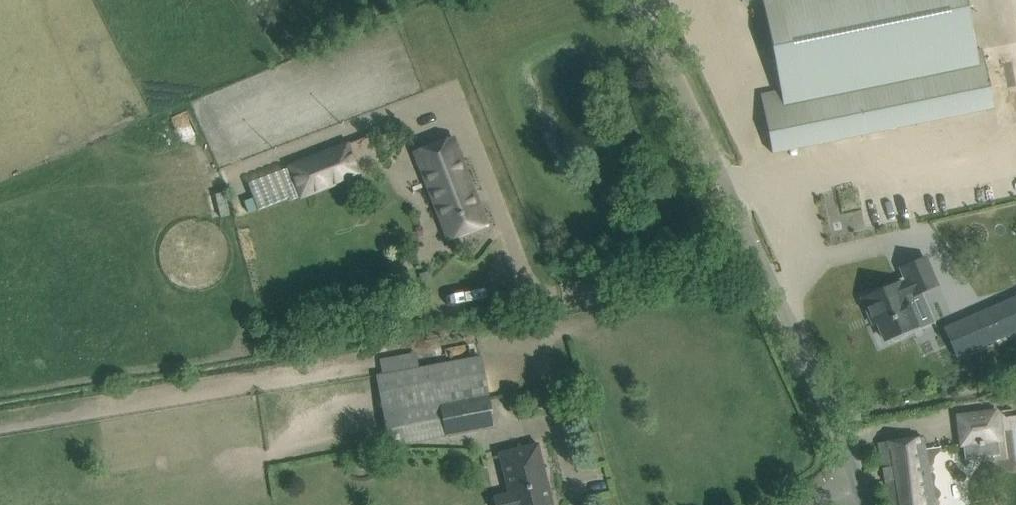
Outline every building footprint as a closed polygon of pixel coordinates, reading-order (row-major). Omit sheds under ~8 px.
[(781,91),(761,95),(773,153),(995,109),(983,51),(976,52),(966,0),(763,0),(781,91)] [(486,224),(461,158),(453,138),(416,152),(440,214),(437,215),(446,239),(486,224)] [(299,199),(361,176),(348,142),(286,165),(287,168),(249,182),(259,210),(298,196),(299,199)] [(937,285),(926,258),(902,268),(907,281),(901,284),(900,282),(863,298),(874,324),(878,323),(885,340),(891,337),(894,340),(904,336),(905,332),(919,325),(906,295),(912,293),(913,295),(937,285)] [(433,270),(419,274),(421,282),(435,278),(433,270)] [(943,327),(957,359),(1015,333),(1015,295),(943,327)] [(494,426),(484,374),(480,355),(377,374),(390,446),(403,443),(494,426)] [(999,408),(955,413),(960,447),(1003,441),(999,408)] [(923,435),(879,443),(890,504),(936,504),(923,435)] [(499,453),(512,504),(553,504),(538,444),(499,453)]
